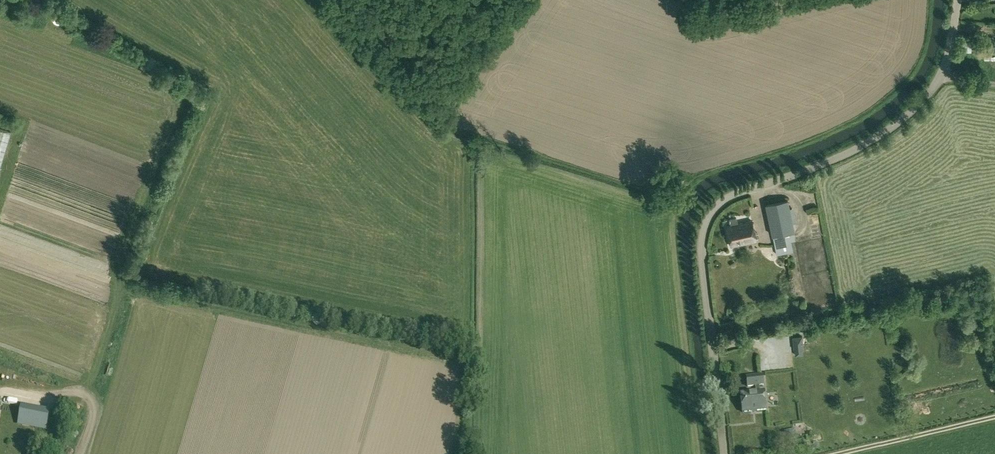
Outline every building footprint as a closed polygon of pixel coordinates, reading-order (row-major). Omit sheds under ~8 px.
[(772,236),(772,235),(793,231),(795,231),(788,199),(765,204),(772,236)] [(750,213),(763,212),(762,202),(750,203),(750,213)] [(752,220),(738,223),(737,217),(730,219),(731,224),(726,226),(730,247),(756,241),(752,220)] [(798,332),(799,336),(806,334),(802,322),(783,327),(786,336),(798,332)] [(795,350),(804,349),(802,335),(793,336),(795,350)] [(760,391),(759,386),(763,385),(762,375),(746,377),(747,387),(755,386),(756,391),(756,392),(740,394),(743,413),(766,410),(764,391),(760,391)] [(797,438),(795,429),(785,431),(786,440),(797,438)]
